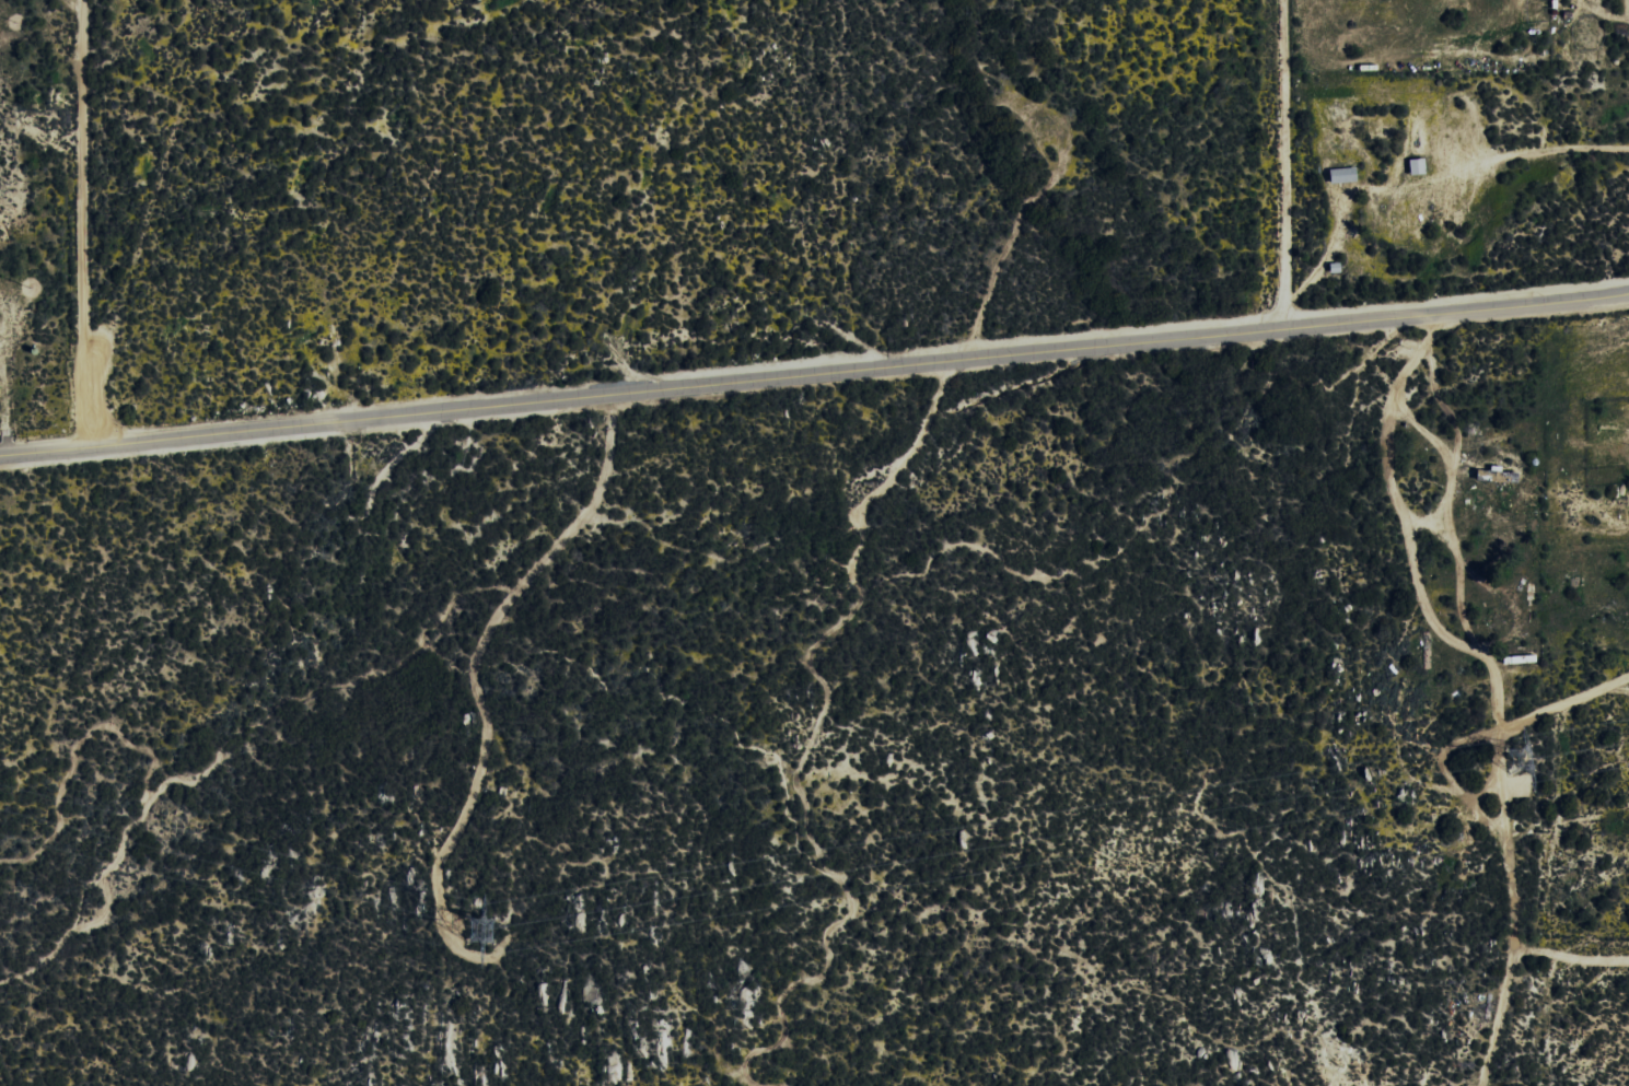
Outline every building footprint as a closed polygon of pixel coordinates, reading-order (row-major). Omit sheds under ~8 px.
[(1412,175),(1428,174),(1426,158),(1411,160),(1412,175)] [(1359,182),(1358,168),(1332,169),(1333,183),(1359,182)]
